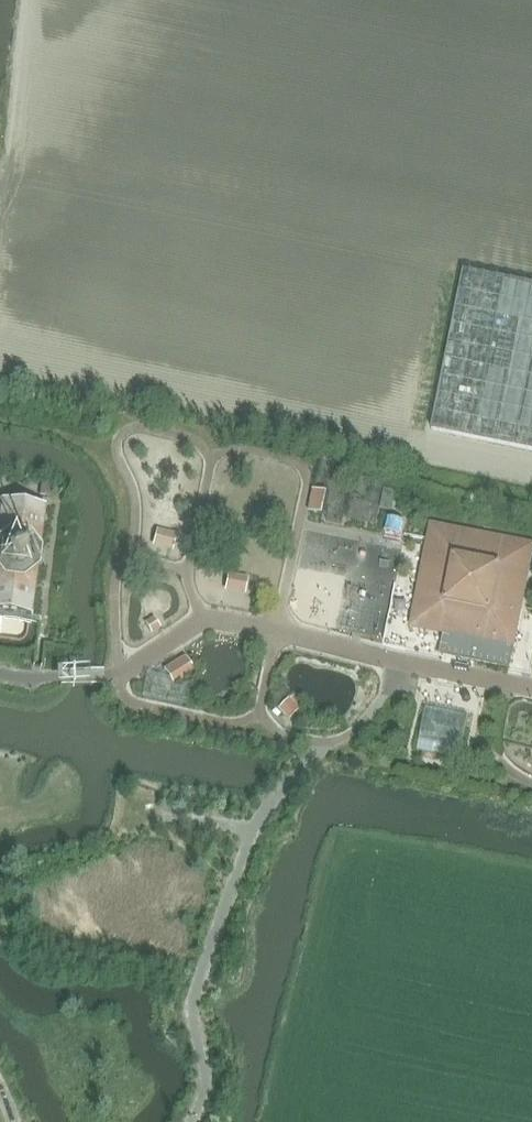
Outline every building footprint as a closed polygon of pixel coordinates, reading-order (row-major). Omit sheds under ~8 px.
[(463,271),(430,430),(531,450),(531,285),(463,271)] [(314,489),(309,512),(322,515),(328,491),(314,489)] [(385,489),(382,508),(393,510),(396,491),(385,489)] [(0,500),(0,613),(32,617),(46,506),(0,500)] [(409,628),(515,649),(523,609),(531,562),(531,542),(430,522),(409,628)] [(177,534),(157,529),(152,547),(172,552),(177,534)] [(248,578),(227,574),(224,592),(245,596),(248,578)] [(161,629),(154,617),(145,623),(152,635),(161,629)] [(196,675),(184,657),(163,669),(174,688),(196,675)] [(300,710),(288,698),(277,709),(289,721),(300,710)] [(470,732),(431,722),(426,740),(465,750),(470,732)]
